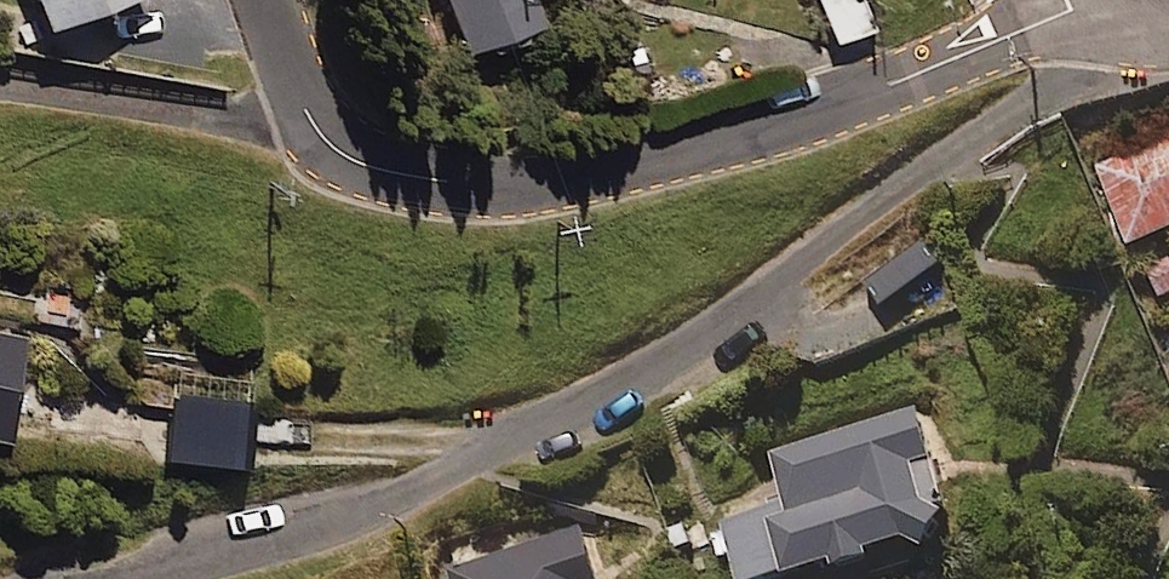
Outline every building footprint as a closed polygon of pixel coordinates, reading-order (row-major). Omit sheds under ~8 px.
[(43,10),(71,0),(39,0),(43,10)] [(454,43),(532,18),(526,0),(440,0),(454,43)] [(861,0),(819,0),(832,40),(870,28),(861,0)] [(1098,175),(1126,243),(1168,225),(1168,146),(1098,175)] [(3,430),(24,330),(0,324),(0,429),(3,430)] [(255,357),(142,346),(137,399),(172,402),(168,444),(246,451),(255,357)] [(913,408),(764,452),(773,482),(711,501),(735,578),(758,578),(826,559),(828,567),(950,531),(913,408)] [(576,525),(443,570),(446,578),(594,578),(576,525)]
